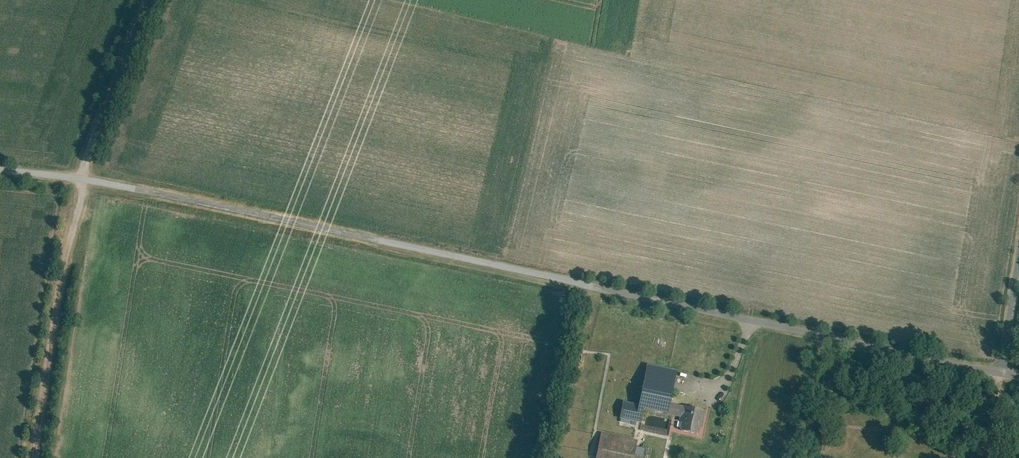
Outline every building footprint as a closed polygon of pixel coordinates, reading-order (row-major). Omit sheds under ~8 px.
[(670,426),(689,430),(694,406),(661,399),(668,365),(636,358),(628,398),(612,394),(608,415),(632,420),(634,406),(672,414),(670,426)] [(584,457),(624,457),(629,435),(591,427),(584,457)]
